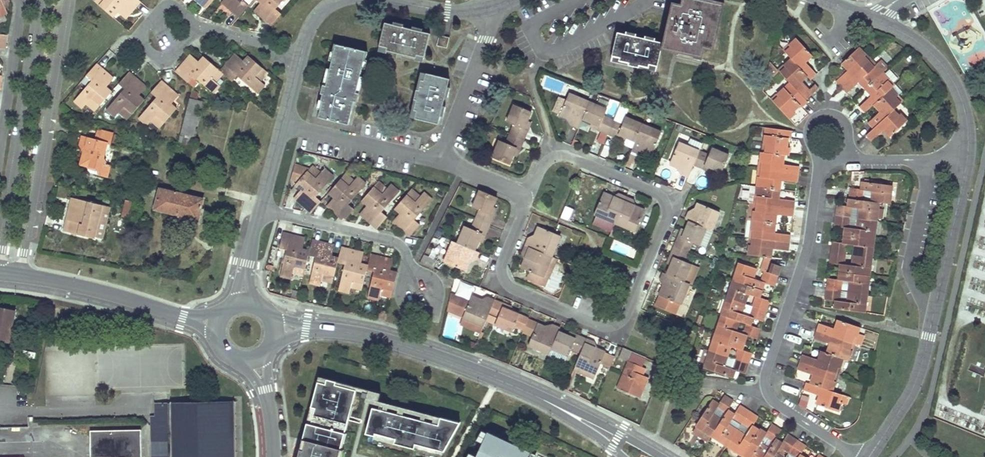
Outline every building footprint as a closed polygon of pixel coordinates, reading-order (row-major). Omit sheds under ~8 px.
[(6,8),(8,7),(10,1),(10,0),(0,0),(0,16),(7,13),(6,8)] [(93,1),(112,18),(117,12),(120,9),(125,13),(132,5),(135,8),(141,2),(138,0),(94,0),(93,1)] [(203,1),(200,4),(206,10),(214,0),(202,0),(203,1)] [(222,4),(233,13),(236,9),(228,2),(229,0),(225,0),(222,4)] [(246,4),(243,2),(242,0),(229,0),(228,2),(236,9),(233,13),(238,18),(248,7),(246,4)] [(278,13),(275,10),(274,9),(278,4),(279,6),(284,0),(257,0),(262,3),(264,6),(260,11),(268,18),(265,22),(271,26),(281,15),(278,13)] [(673,22),(671,30),(667,29),(663,44),(662,47),(679,51),(679,53),(693,57),(694,55),(703,57),(705,49),(714,52),(716,41),(710,39),(712,31),(714,24),(720,25),(722,16),(724,6),(706,2),(707,0),(705,0),(682,0),(681,4),(673,2),(670,13),(675,14),(673,22)] [(264,6),(262,3),(254,12),(265,22),(268,18),(260,11),(264,6)] [(125,13),(120,9),(117,12),(126,19),(135,8),(132,5),(125,13)] [(423,32),(412,29),(407,28),(404,27),(393,25),(385,23),(379,49),(424,60),(431,34),(423,32)] [(614,47),(611,59),(629,64),(628,66),(639,68),(639,66),(657,70),(661,51),(662,47),(663,44),(655,42),(645,39),(636,37),(625,35),(618,33),(614,47)] [(438,46),(442,47),(447,48),(449,38),(440,36),(438,46)] [(805,62),(808,59),(812,56),(796,39),(790,45),(791,47),(785,52),(791,59),(807,76),(810,80),(816,74),(805,62)] [(322,94),(320,101),(322,101),(320,109),(318,117),(349,124),(351,117),(352,109),(350,108),(351,101),(354,101),(358,102),(360,94),(357,93),(361,76),(363,68),(361,67),(363,60),(366,61),(368,52),(335,43),(333,53),(335,53),(334,61),(332,60),(330,69),(326,85),(323,85),(321,93),(322,94)] [(789,44),(783,50),(785,52),(791,47),(790,45),(789,44)] [(842,87),(869,62),(863,56),(865,55),(859,47),(842,63),(848,70),(836,81),(842,87)] [(236,61),(241,65),(243,62),(235,55),(226,65),(229,69),(236,61)] [(191,62),(195,65),(198,63),(189,56),(180,66),(184,69),(191,62)] [(242,78),(241,80),(258,94),(265,86),(260,82),(268,73),(249,56),(243,62),(241,65),(236,61),(229,69),(226,65),(220,71),(223,74),(232,82),(237,76),(239,74),(242,78)] [(175,72),(187,83),(194,75),(197,78),(196,80),(197,82),(213,95),(220,86),(215,82),(223,74),(220,71),(213,65),(203,57),(198,63),(195,65),(191,62),(184,69),(180,66),(178,69),(175,72)] [(791,59),(784,65),(786,67),(779,73),(789,83),(805,101),(811,95),(800,83),(807,76),(791,59)] [(876,65),(876,66),(882,73),(888,68),(881,60),(876,65)] [(777,70),(770,62),(768,70),(773,76),(778,71),(777,70)] [(874,68),(869,62),(842,87),(847,93),(859,82),(865,89),(882,73),(876,66),(874,68)] [(83,109),(85,107),(87,105),(95,112),(112,93),(106,88),(103,85),(107,81),(100,74),(103,70),(97,64),(86,76),(94,83),(90,87),(88,85),(74,102),(83,109)] [(783,64),(777,70),(778,71),(779,73),(786,67),(784,65),(783,64)] [(106,88),(114,79),(103,70),(100,74),(107,81),(103,85),(106,88)] [(898,79),(889,70),(884,75),(889,80),(890,79),(893,83),(898,79)] [(119,113),(123,117),(127,120),(144,101),(139,96),(136,94),(140,89),(132,82),(135,78),(129,73),(119,85),(124,89),(126,91),(123,95),(121,93),(107,110),(115,117),(119,113)] [(412,118),(438,124),(440,116),(443,106),(444,101),(445,97),(448,87),(449,82),(450,79),(423,73),(419,90),(417,89),(414,100),(416,100),(412,118)] [(874,105),(891,89),(892,87),(887,82),(889,80),(884,75),(882,73),(865,89),(866,89),(872,95),(869,98),(860,107),(865,113),(874,105)] [(195,84),(197,82),(196,80),(197,78),(194,75),(187,83),(193,88),(195,84)] [(90,87),(94,83),(86,76),(83,80),(88,85),(90,87)] [(559,93),(563,83),(547,76),(542,86),(559,93)] [(932,79),(929,76),(919,87),(921,90),(932,79)] [(139,96),(146,88),(135,78),(132,82),(140,89),(136,94),(139,96)] [(151,93),(156,98),(158,100),(155,104),(153,102),(139,119),(147,126),(149,124),(151,122),(160,129),(176,110),(170,104),(168,102),(172,98),(164,90),(167,87),(161,82),(151,93)] [(789,83),(777,95),(779,96),(773,102),(789,120),(795,114),(793,112),(799,106),(801,108),(802,107),(807,102),(805,101),(789,83)] [(168,102),(170,104),(177,96),(167,87),(164,90),(172,98),(168,102)] [(872,95),(866,89),(863,92),(869,98),(872,95)] [(896,108),(901,103),(895,97),(897,96),(891,89),(874,105),(880,111),(868,123),(873,129),(893,110),(896,108)] [(190,100),(197,102),(199,95),(191,93),(190,100)] [(776,93),(770,99),(773,102),(779,96),(777,95),(776,93)] [(590,102),(569,94),(566,100),(559,97),(553,112),(560,115),(560,116),(573,121),(571,126),(579,129),(582,120),(590,102)] [(183,124),(196,127),(202,103),(189,100),(183,124)] [(598,130),(607,135),(614,120),(604,117),(607,110),(590,102),(582,120),(592,124),(599,127),(598,130)] [(532,111),(515,104),(507,122),(514,125),(510,134),(524,140),(529,130),(524,128),(528,121),(532,111)] [(898,110),(896,108),(893,110),(899,117),(901,115),(901,114),(898,110)] [(899,117),(893,110),(873,129),(866,136),(872,142),(884,131),(890,137),(899,129),(907,121),(901,115),(899,117)] [(635,142),(643,124),(626,117),(623,124),(614,120),(607,135),(617,139),(619,135),(623,137),(627,139),(635,142)] [(188,149),(189,144),(191,139),(193,139),(196,127),(183,124),(178,145),(178,147),(188,149)] [(662,133),(643,124),(635,142),(631,151),(639,155),(641,150),(652,155),(662,133)] [(765,145),(764,153),(784,155),(788,156),(789,148),(786,147),(787,138),(790,139),(791,131),(765,128),(763,144),(765,145)] [(81,165),(83,165),(86,166),(99,170),(99,172),(98,175),(106,177),(109,166),(106,166),(103,160),(106,144),(110,145),(113,134),(98,131),(95,140),(82,137),(80,145),(82,149),(85,150),(84,155),(83,155),(81,165)] [(520,150),(524,140),(510,134),(506,143),(499,140),(492,158),(509,165),(513,156),(515,152),(516,148),(520,150)] [(691,139),(688,145),(699,150),(701,144),(691,139)] [(681,175),(688,178),(694,165),(700,152),(679,143),(669,165),(682,170),(681,175)] [(709,156),(700,152),(694,165),(703,169),(705,166),(713,169),(722,173),(730,156),(721,152),(712,148),(709,156)] [(762,162),(761,170),(798,175),(799,167),(783,165),(784,155),(764,153),(761,152),(760,162),(762,162)] [(305,208),(308,211),(311,213),(321,202),(316,197),(334,176),(325,169),(321,173),(313,166),(296,185),(302,191),(304,193),(300,198),(308,205),(305,208)] [(757,177),(756,187),(779,190),(781,181),(797,183),(798,175),(761,170),(760,178),(757,177)] [(340,218),(342,219),(344,221),(355,209),(349,204),(367,184),(358,176),(354,181),(345,174),(329,193),(334,198),(337,201),(333,205),(343,214),(340,218)] [(377,229),(382,223),(388,217),(382,212),(380,210),(384,207),(386,208),(400,191),(391,184),(387,188),(379,181),(362,201),(367,206),(370,209),(366,213),(374,220),(371,224),(377,229)] [(849,191),(848,199),(878,203),(890,204),(892,186),(890,185),(864,182),(862,182),(861,189),(861,190),(865,190),(872,191),(872,194),(871,199),(864,198),(865,193),(849,191)] [(750,186),(748,203),(749,203),(756,204),(757,196),(755,196),(756,187),(750,186)] [(757,196),(756,204),(794,209),(795,201),(779,199),(779,190),(756,187),(755,196),(757,196)] [(394,209),(401,214),(403,216),(399,221),(407,228),(404,232),(408,234),(410,235),(411,236),(421,225),(415,220),(433,199),(424,192),(420,196),(411,189),(394,209)] [(182,221),(185,222),(187,221),(187,220),(188,219),(198,221),(200,211),(200,210),(203,201),(160,190),(155,210),(177,216),(177,219),(178,219),(179,220),(182,221)] [(497,198),(480,190),(473,208),(480,211),(476,220),(489,226),(494,216),(490,214),(493,207),(497,198)] [(302,191),(294,199),(305,208),(308,205),(300,198),(304,193),(302,191)] [(615,223),(626,197),(619,194),(617,199),(603,193),(594,214),(615,223)] [(633,201),(626,197),(615,223),(636,232),(645,210),(632,205),(632,203),(633,201)] [(334,198),(327,207),(340,218),(343,214),(333,205),(337,201),(334,198)] [(88,210),(90,203),(73,199),(71,206),(88,210)] [(857,219),(876,221),(878,203),(848,199),(847,206),(851,207),(858,208),(857,219)] [(130,215),(131,209),(133,203),(126,201),(123,214),(130,215)] [(103,242),(108,221),(103,220),(106,207),(90,203),(88,210),(71,206),(67,221),(64,232),(103,242)] [(131,209),(130,215),(123,214),(122,218),(132,220),(136,203),(133,203),(131,209)] [(686,220),(689,221),(707,228),(713,231),(720,212),(698,203),(693,214),(689,212),(688,216),(686,220)] [(749,203),(747,220),(752,221),(753,211),(755,211),(756,204),(749,203)] [(753,211),(752,221),(775,224),(776,215),(793,217),(794,209),(756,204),(755,211),(753,211)] [(570,222),(575,210),(566,205),(560,218),(570,222)] [(367,206),(361,214),(371,224),(374,220),(366,213),(370,209),(367,206)] [(858,208),(851,207),(851,210),(850,218),(857,219),(858,208)] [(835,216),(850,218),(851,210),(836,208),(835,216)] [(203,211),(200,211),(198,221),(188,219),(187,220),(187,221),(185,222),(200,225),(203,211)] [(401,214),(394,222),(404,232),(407,228),(399,221),(403,216),(401,214)] [(849,225),(850,218),(835,216),(835,221),(835,223),(846,225),(849,225)] [(850,218),(849,225),(849,228),(856,229),(857,219),(850,218)] [(874,239),(876,221),(857,219),(856,229),(849,228),(845,227),(845,228),(844,235),(874,239)] [(465,226),(457,243),(475,251),(478,242),(482,234),(486,235),(489,226),(476,220),(472,229),(465,226)] [(749,238),(752,239),(753,231),(751,231),(752,221),(747,220),(745,238),(749,238)] [(707,228),(689,221),(685,231),(682,238),(679,237),(675,246),(689,252),(692,243),(699,246),(707,228)] [(775,224),(752,221),(751,231),(753,231),(752,239),(790,243),(791,237),(791,235),(774,233),(775,224)] [(528,239),(525,246),(552,257),(561,236),(539,227),(533,241),(528,239)] [(303,276),(308,256),(309,251),(302,249),(298,248),(300,242),(289,239),(291,235),(283,233),(279,248),(287,250),(289,251),(288,256),(285,255),(280,276),(292,279),(293,273),(303,276)] [(302,249),(304,238),(291,235),(289,239),(300,242),(298,248),(302,249)] [(872,258),(874,239),(844,235),(843,243),(843,244),(847,244),(847,247),(839,246),(832,245),(831,253),(872,258)] [(789,251),(790,243),(752,239),(751,247),(749,246),(748,251),(748,255),(771,258),(772,249),(789,251)] [(309,251),(308,256),(316,257),(309,284),(321,287),(323,280),(333,283),(337,262),(339,258),(331,256),(328,255),(329,249),(319,246),(320,241),(312,240),(309,251)] [(331,256),(334,245),(320,241),(319,246),(329,249),(328,255),(331,256)] [(476,260),(477,256),(479,252),(475,251),(457,243),(453,242),(444,262),(466,271),(472,258),(476,260)] [(548,279),(546,278),(544,276),(552,257),(525,246),(522,253),(527,255),(521,269),(530,272),(527,280),(545,287),(548,279)] [(685,262),(689,252),(675,246),(671,256),(674,257),(670,265),(667,274),(684,282),(692,265),(685,262)] [(361,290),(366,270),(367,265),(360,263),(357,263),(358,256),(348,254),(349,249),(341,247),(339,258),(337,262),(345,265),(338,291),(350,294),(351,288),(361,290)] [(360,263),(363,252),(349,249),(348,254),(358,256),(357,263),(360,263)] [(869,275),(872,258),(831,253),(831,255),(830,260),(845,262),(845,264),(840,264),(840,265),(839,272),(869,275)] [(397,273),(389,271),(385,270),(387,264),(377,261),(378,256),(370,254),(369,260),(367,265),(366,270),(373,272),(367,298),(379,301),(381,295),(391,297),(397,273)] [(419,263),(427,266),(434,269),(438,261),(424,255),(419,263)] [(389,271),(392,260),(378,256),(377,261),(387,264),(385,270),(389,271)] [(544,276),(546,278),(548,279),(549,279),(558,260),(552,257),(544,276)] [(739,263),(734,280),(762,290),(764,283),(765,283),(760,281),(753,279),(757,269),(739,263)] [(779,276),(782,267),(772,263),(769,273),(779,276)] [(686,282),(693,284),(699,267),(692,265),(686,282)] [(769,273),(764,271),(761,278),(776,283),(779,276),(769,273)] [(867,294),(869,275),(839,272),(838,279),(838,280),(843,281),(842,284),(827,282),(826,289),(841,291),(848,292),(867,294)] [(681,305),(690,284),(684,282),(667,274),(663,273),(660,281),(665,283),(659,295),(660,296),(656,306),(675,315),(680,305),(681,305)] [(775,287),(776,283),(761,278),(760,281),(765,283),(764,283),(775,287)] [(734,280),(728,298),(767,312),(769,305),(754,300),(755,297),(759,298),(760,298),(762,290),(734,280)] [(840,298),(841,291),(826,289),(826,294),(826,296),(840,298)] [(840,298),(840,301),(847,302),(848,292),(841,291),(840,298)] [(865,312),(867,294),(848,292),(847,302),(840,301),(835,300),(835,301),(835,308),(865,312)] [(455,295),(451,294),(447,310),(463,317),(464,316),(451,310),(455,295)] [(489,314),(495,300),(488,297),(486,301),(472,296),(469,302),(455,295),(451,310),(464,316),(463,317),(460,324),(481,333),(484,326),(486,321),(489,314)] [(754,300),(769,305),(770,302),(760,298),(759,298),(755,297),(754,300)] [(728,298),(722,316),(750,326),(753,319),(753,318),(748,316),(749,313),(764,318),(767,312),(728,298)] [(504,305),(495,300),(489,314),(498,318),(495,325),(513,333),(514,328),(520,316),(515,314),(511,312),(503,308),(504,305)] [(9,344),(15,313),(0,310),(0,342),(9,344)] [(753,319),(763,322),(764,318),(749,313),(748,316),(753,318),(753,319)] [(486,321),(495,325),(498,318),(489,314),(486,321)] [(703,317),(699,315),(694,333),(699,334),(703,317)] [(528,319),(520,316),(514,328),(523,332),(528,320),(528,319)] [(722,316),(716,333),(745,343),(747,336),(747,335),(742,334),(744,331),(758,336),(761,329),(750,326),(722,316)] [(532,336),(538,324),(528,320),(523,332),(532,336)] [(819,323),(817,332),(851,344),(854,335),(857,336),(859,327),(837,320),(835,329),(819,323)] [(549,354),(552,349),(558,332),(560,328),(553,325),(551,329),(538,324),(532,336),(529,345),(549,354)] [(747,336),(757,340),(758,336),(744,331),(742,334),(747,335),(747,336)] [(581,353),(586,339),(577,335),(576,339),(567,336),(558,332),(552,349),(569,356),(572,349),(581,353)] [(826,353),(843,358),(848,360),(851,352),(849,351),(851,344),(817,332),(816,335),(814,339),(829,344),(826,353)] [(745,343),(716,333),(710,350),(749,364),(751,358),(751,357),(737,352),(737,349),(742,351),(742,350),(745,343)] [(594,342),(586,339),(581,353),(575,366),(597,374),(602,362),(606,352),(592,347),(594,342)] [(747,371),(749,364),(710,350),(704,368),(732,379),(735,371),(735,370),(731,368),(732,366),(747,371)] [(840,367),(843,358),(826,353),(821,351),(818,360),(803,354),(800,363),(835,374),(838,366),(840,367)] [(609,366),(613,356),(606,352),(602,362),(609,366)] [(645,358),(632,352),(628,361),(641,367),(645,358)] [(646,369),(644,368),(641,367),(628,361),(617,388),(640,398),(648,378),(643,375),(646,369)] [(832,382),(835,374),(800,363),(798,367),(797,370),(813,375),(811,385),(832,392),(835,383),(832,382)] [(577,372),(595,379),(597,374),(575,366),(573,371),(577,372)] [(735,371),(745,374),(747,371),(732,366),(731,368),(735,370),(735,371)] [(569,391),(577,372),(573,371),(568,384),(566,390),(569,391)] [(298,456),(339,456),(356,392),(336,386),(337,382),(327,380),(326,384),(318,382),(299,454),(298,456)] [(842,395),(832,392),(811,385),(806,383),(804,391),(819,396),(816,404),(827,408),(838,412),(841,403),(839,403),(842,395)] [(717,408),(719,409),(727,397),(724,395),(718,404),(719,405),(717,408)] [(839,403),(841,403),(846,405),(849,397),(842,395),(839,403)] [(726,413),(728,410),(734,401),(727,397),(719,409),(726,413)] [(375,400),(374,404),(380,406),(381,402),(400,407),(399,410),(440,422),(441,418),(380,398),(379,402),(375,400)] [(696,427),(711,436),(721,420),(713,414),(717,408),(719,405),(718,404),(712,400),(695,426),(696,427)] [(234,402),(153,404),(153,417),(153,421),(151,425),(151,427),(152,456),(235,456),(234,402)] [(374,437),(441,456),(460,424),(441,418),(440,422),(399,410),(400,407),(381,402),(380,406),(374,404),(367,430),(375,432),(374,437)] [(734,414),(735,415),(733,418),(734,419),(742,407),(742,406),(740,405),(734,414)] [(741,424),(749,411),(742,407),(734,419),(741,424)] [(713,414),(721,420),(726,413),(719,409),(717,408),(713,414)] [(734,414),(728,410),(726,413),(721,420),(711,436),(726,446),(737,430),(729,425),(733,418),(735,415),(734,414)] [(747,427),(755,415),(749,411),(741,424),(747,427)] [(755,415),(747,427),(750,429),(752,426),(758,417),(755,415)] [(737,430),(741,424),(734,419),(733,418),(729,425),(737,430)] [(737,430),(746,436),(750,429),(747,427),(741,424),(737,430)] [(766,439),(775,426),(773,424),(772,424),(766,433),(764,437),(766,439)] [(746,436),(737,430),(726,446),(742,456),(743,454),(758,430),(752,426),(750,429),(746,436)] [(766,439),(773,443),(775,439),(781,430),(775,426),(766,439)] [(693,432),(707,442),(711,436),(696,427),(693,432)] [(86,429),(44,429),(44,447),(87,446),(86,429)] [(764,437),(766,433),(759,429),(758,430),(743,454),(747,456),(764,456),(769,449),(760,443),(764,437)] [(141,430),(90,432),(91,456),(142,456),(141,430)] [(476,441),(483,444),(488,432),(483,430),(476,441)] [(477,456),(535,456),(536,455),(488,432),(483,444),(477,456)] [(782,444),(780,448),(782,449),(790,436),(788,434),(787,434),(781,443),(782,444)] [(788,453),(796,440),(790,436),(782,449),(788,453)] [(766,439),(764,437),(760,443),(769,449),(773,443),(766,439)] [(769,449),(764,456),(781,456),(776,454),(780,448),(782,444),(781,443),(775,439),(773,443),(769,449)] [(798,450),(803,444),(796,440),(788,453),(794,456),(798,450)] [(806,446),(803,444),(798,450),(794,456),(798,456),(799,455),(800,455),(806,446)] [(818,454),(807,446),(802,454),(806,456),(815,456),(818,454)]
